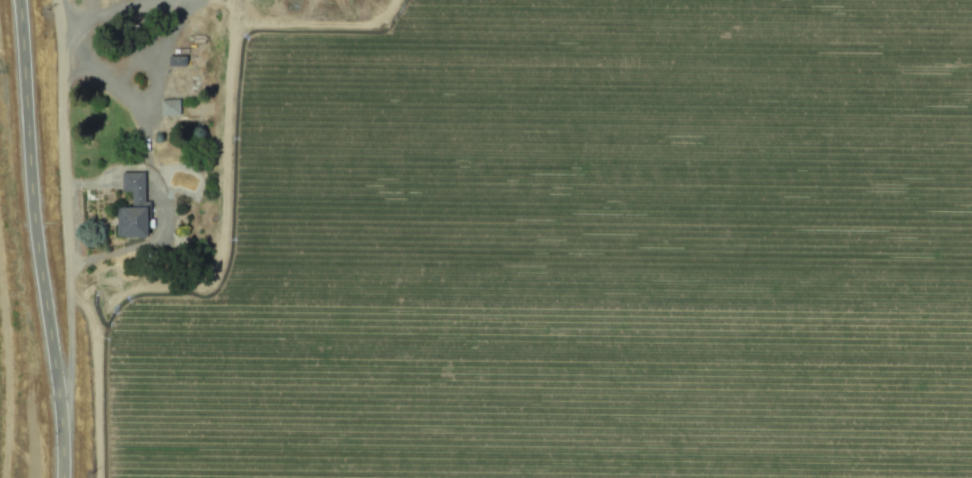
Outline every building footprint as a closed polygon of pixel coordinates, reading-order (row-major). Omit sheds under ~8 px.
[(180,99),(161,100),(162,116),(181,115),(180,99)] [(149,173),(122,173),(122,191),(133,191),(133,207),(127,207),(126,237),(148,237),(149,173)]
